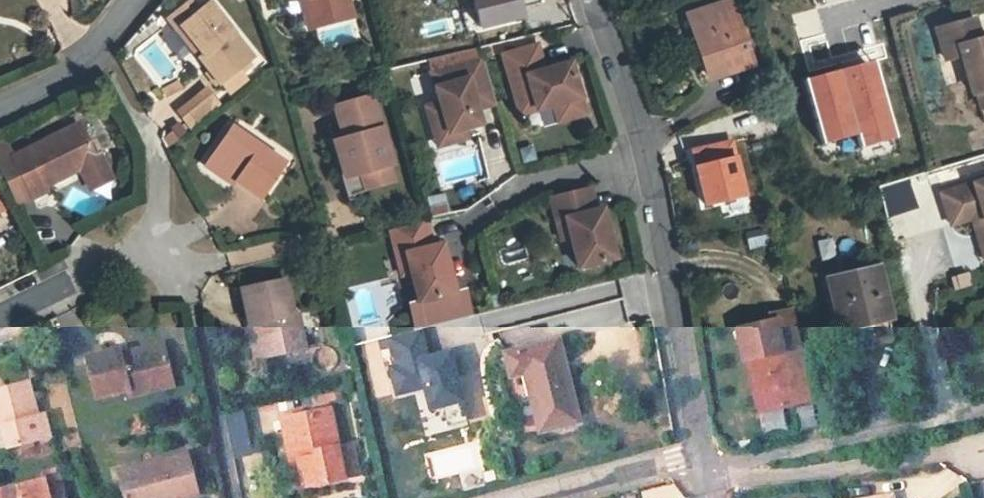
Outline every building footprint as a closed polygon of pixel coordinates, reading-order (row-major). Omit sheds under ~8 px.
[(304,0),(295,0),(304,32),(313,30),(304,0)] [(313,30),(349,19),(343,0),(304,0),(313,30)] [(476,25),(522,19),(519,0),(472,0),(476,25)] [(208,2),(178,25),(202,54),(198,57),(217,81),(250,55),(208,2)] [(732,5),(691,19),(708,68),(731,60),(735,72),(754,66),(732,5)] [(982,41),(977,42),(971,24),(930,38),(937,59),(950,54),(963,92),(971,89),(977,107),(983,105),(983,46),(982,41)] [(540,40),(506,50),(522,109),(555,100),(557,107),(584,100),(573,58),(547,65),(540,40)] [(486,53),(435,67),(443,98),(429,103),(438,133),(467,124),(484,120),(480,105),(499,99),(486,53)] [(870,57),(801,78),(821,143),(855,133),(859,147),(894,136),(870,57)] [(708,68),(713,80),(735,72),(731,60),(708,68)] [(374,93),(335,103),(343,136),(333,138),(342,171),(357,167),(358,173),(392,164),(374,93)] [(206,98),(175,122),(184,134),(215,109),(206,98)] [(587,110),(584,100),(557,107),(560,117),(587,110)] [(467,124),(438,133),(441,142),(470,134),(467,124)] [(49,189),(77,175),(74,169),(81,165),(94,191),(115,181),(102,155),(96,158),(80,127),(15,161),(36,201),(51,193),(49,189)] [(230,181),(255,199),(278,163),(226,128),(206,156),(234,176),(230,181)] [(690,151),(705,205),(745,194),(730,140),(690,151)] [(199,165),(227,185),(230,181),(234,176),(206,156),(199,165)] [(357,167),(342,171),(347,193),(397,181),(392,164),(358,173),(357,167)] [(944,194),(954,224),(975,217),(981,236),(983,235),(983,180),(944,194)] [(574,234),(582,263),(619,254),(606,205),(600,206),(594,183),(554,194),(560,217),(569,215),(574,234)] [(2,215),(16,208),(4,184),(0,184),(0,211),(2,215)] [(569,215),(560,217),(565,237),(574,234),(569,215)] [(423,220),(388,228),(393,255),(402,253),(406,273),(413,302),(450,294),(439,244),(429,246),(423,220)] [(402,253),(393,255),(397,274),(406,273),(402,253)] [(967,270),(949,275),(953,289),(971,285),(967,270)] [(841,329),(889,317),(880,274),(831,287),(841,329)] [(241,291),(248,326),(258,324),(265,358),(305,350),(298,314),(293,315),(286,281),(241,291)] [(786,310),(765,315),(766,321),(733,329),(740,361),(742,361),(746,381),(754,379),(762,411),(806,400),(797,365),(799,364),(786,310)] [(248,326),(255,360),(265,358),(258,324),(248,326)] [(424,433),(485,419),(474,374),(454,379),(447,349),(425,354),(419,330),(385,338),(391,363),(382,366),(389,397),(414,391),(424,433)] [(127,353),(119,356),(117,348),(84,356),(94,398),(127,390),(129,396),(147,391),(145,382),(177,375),(168,337),(126,347),(127,353)] [(525,372),(536,431),(578,424),(563,342),(510,351),(514,374),(525,372)] [(147,391),(179,383),(177,375),(145,382),(147,391)] [(754,379),(746,381),(754,413),(762,411),(754,379)] [(8,425),(13,444),(50,435),(44,413),(39,415),(30,383),(0,391),(0,427),(8,425)] [(291,430),(302,483),(344,476),(343,473),(337,442),(330,404),(279,414),(283,431),(291,430)] [(760,414),(762,430),(781,429),(780,412),(760,414)] [(13,444),(8,425),(0,427),(0,447),(13,444)] [(302,483),(291,430),(283,431),(293,485),(302,483)] [(337,442),(343,473),(355,471),(349,440),(337,442)] [(197,495),(187,454),(116,470),(122,497),(184,497),(197,495)] [(57,484),(45,487),(43,480),(0,490),(0,497),(61,497),(57,484)]
